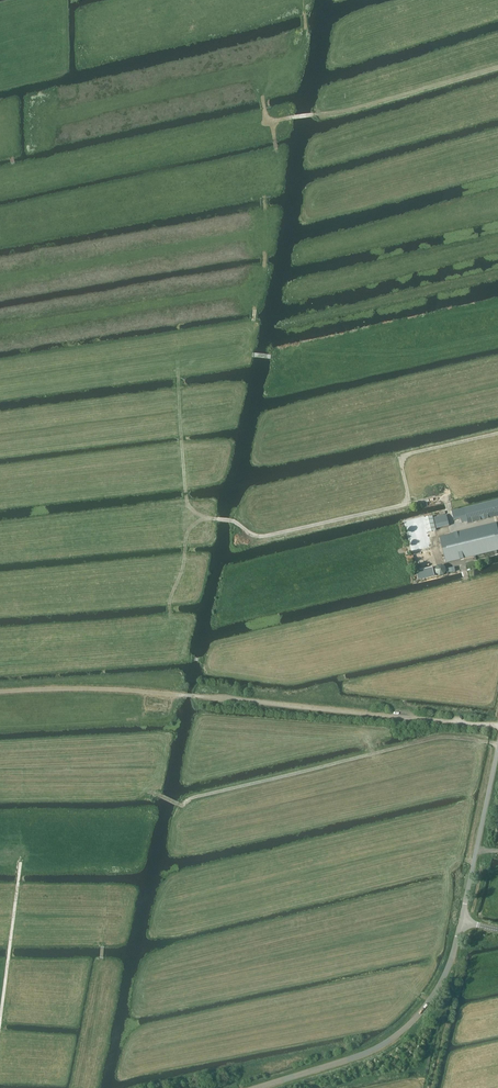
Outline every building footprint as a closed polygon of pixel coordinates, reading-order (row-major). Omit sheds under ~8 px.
[(452,512),(454,521),(461,519),(462,523),(467,522),(468,524),(497,516),(497,500),(464,509),(452,512)] [(437,529),(449,526),(447,515),(434,518),(437,529)] [(433,517),(425,519),(428,533),(436,531),(433,517)] [(497,523),(440,537),(446,563),(497,550),(497,528),(497,523)] [(446,572),(445,568),(442,566),(438,567),(436,570),(437,574),(440,576),(444,575),(446,572)]
